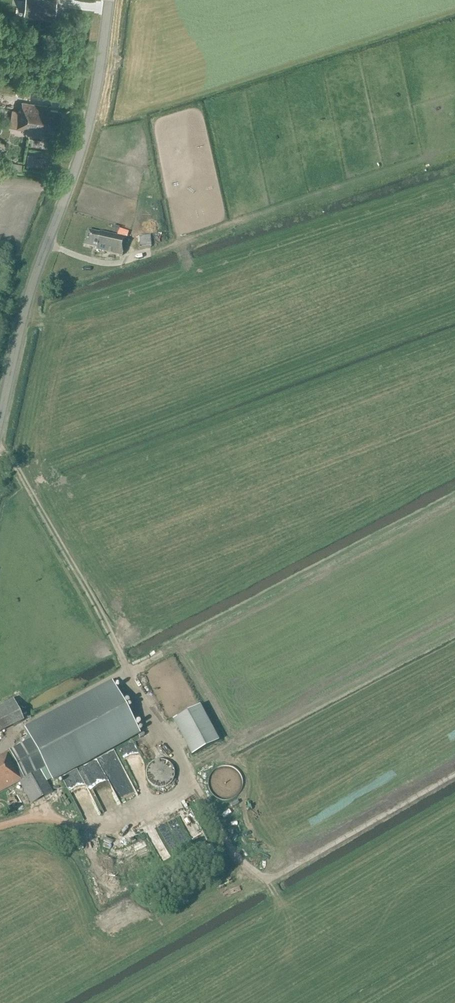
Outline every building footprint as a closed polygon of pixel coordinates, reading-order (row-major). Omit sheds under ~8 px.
[(57,1),(52,0),(25,0),(23,16),(55,20),(57,1)] [(19,96),(28,97),(29,84),(20,83),(19,96)] [(61,111),(50,110),(50,107),(22,103),(21,111),(12,110),(10,128),(44,132),(45,130),(58,132),(61,111)] [(29,153),(26,163),(34,165),(36,155),(29,153)] [(99,233),(88,230),(84,246),(96,248),(96,249),(122,256),(126,238),(100,232),(99,233)] [(140,247),(151,247),(151,235),(139,235),(140,247)] [(20,782),(41,771),(47,782),(51,780),(52,782),(141,735),(114,685),(89,698),(26,732),(31,740),(5,753),(20,782)] [(0,705),(0,732),(23,721),(13,699),(0,705)] [(189,754),(217,741),(200,704),(172,717),(189,754)] [(20,782),(5,753),(0,756),(0,792),(20,782)] [(171,784),(173,781),(174,778),(175,775),(175,772),(174,769),(172,766),(170,764),(168,762),(165,761),(162,760),(158,760),(155,761),(153,762),(150,764),(148,766),(147,769),(146,772),(146,775),(146,778),(148,781),(149,784),(152,786),(154,788),(157,789),(160,789),(164,789),(166,787),(169,786),(171,784)] [(31,804),(52,792),(47,782),(41,771),(20,782),(22,785),(31,804)] [(221,800),(224,801),(227,800),(230,799),(232,798),(234,796),(236,794),(238,792),(238,789),(239,786),(238,783),(237,780),(236,778),(234,776),(232,774),(229,773),(227,772),(224,772),(221,772),(218,773),(216,774),(214,776),(212,778),(211,781),(210,784),(210,786),(210,789),(211,792),(212,794),(214,797),(216,798),(219,800),(221,800)] [(17,803),(13,796),(7,799),(11,806),(17,803)]
